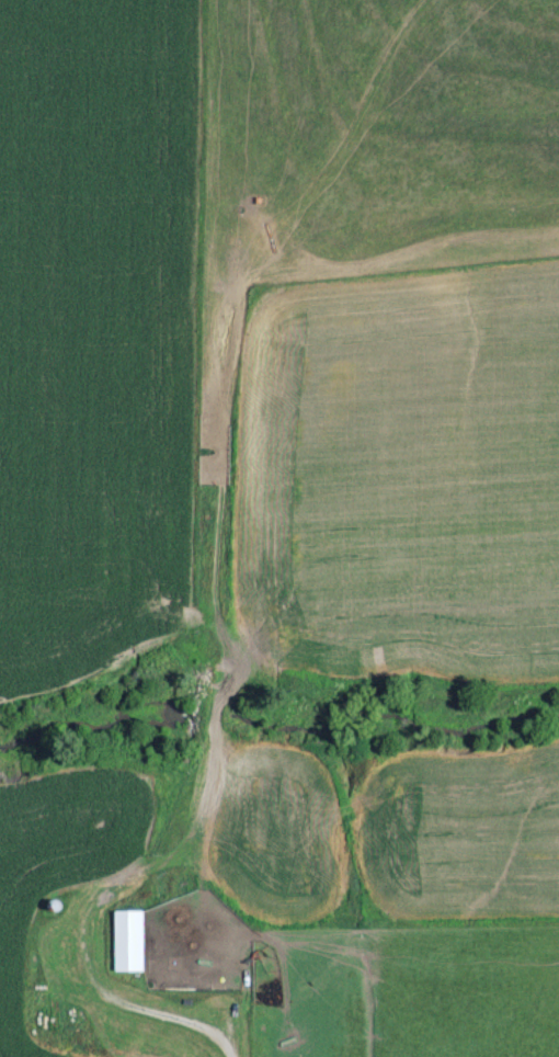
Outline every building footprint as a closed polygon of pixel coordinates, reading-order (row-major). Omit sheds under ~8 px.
[(142,909),(113,909),(113,970),(142,970),(142,909)]
